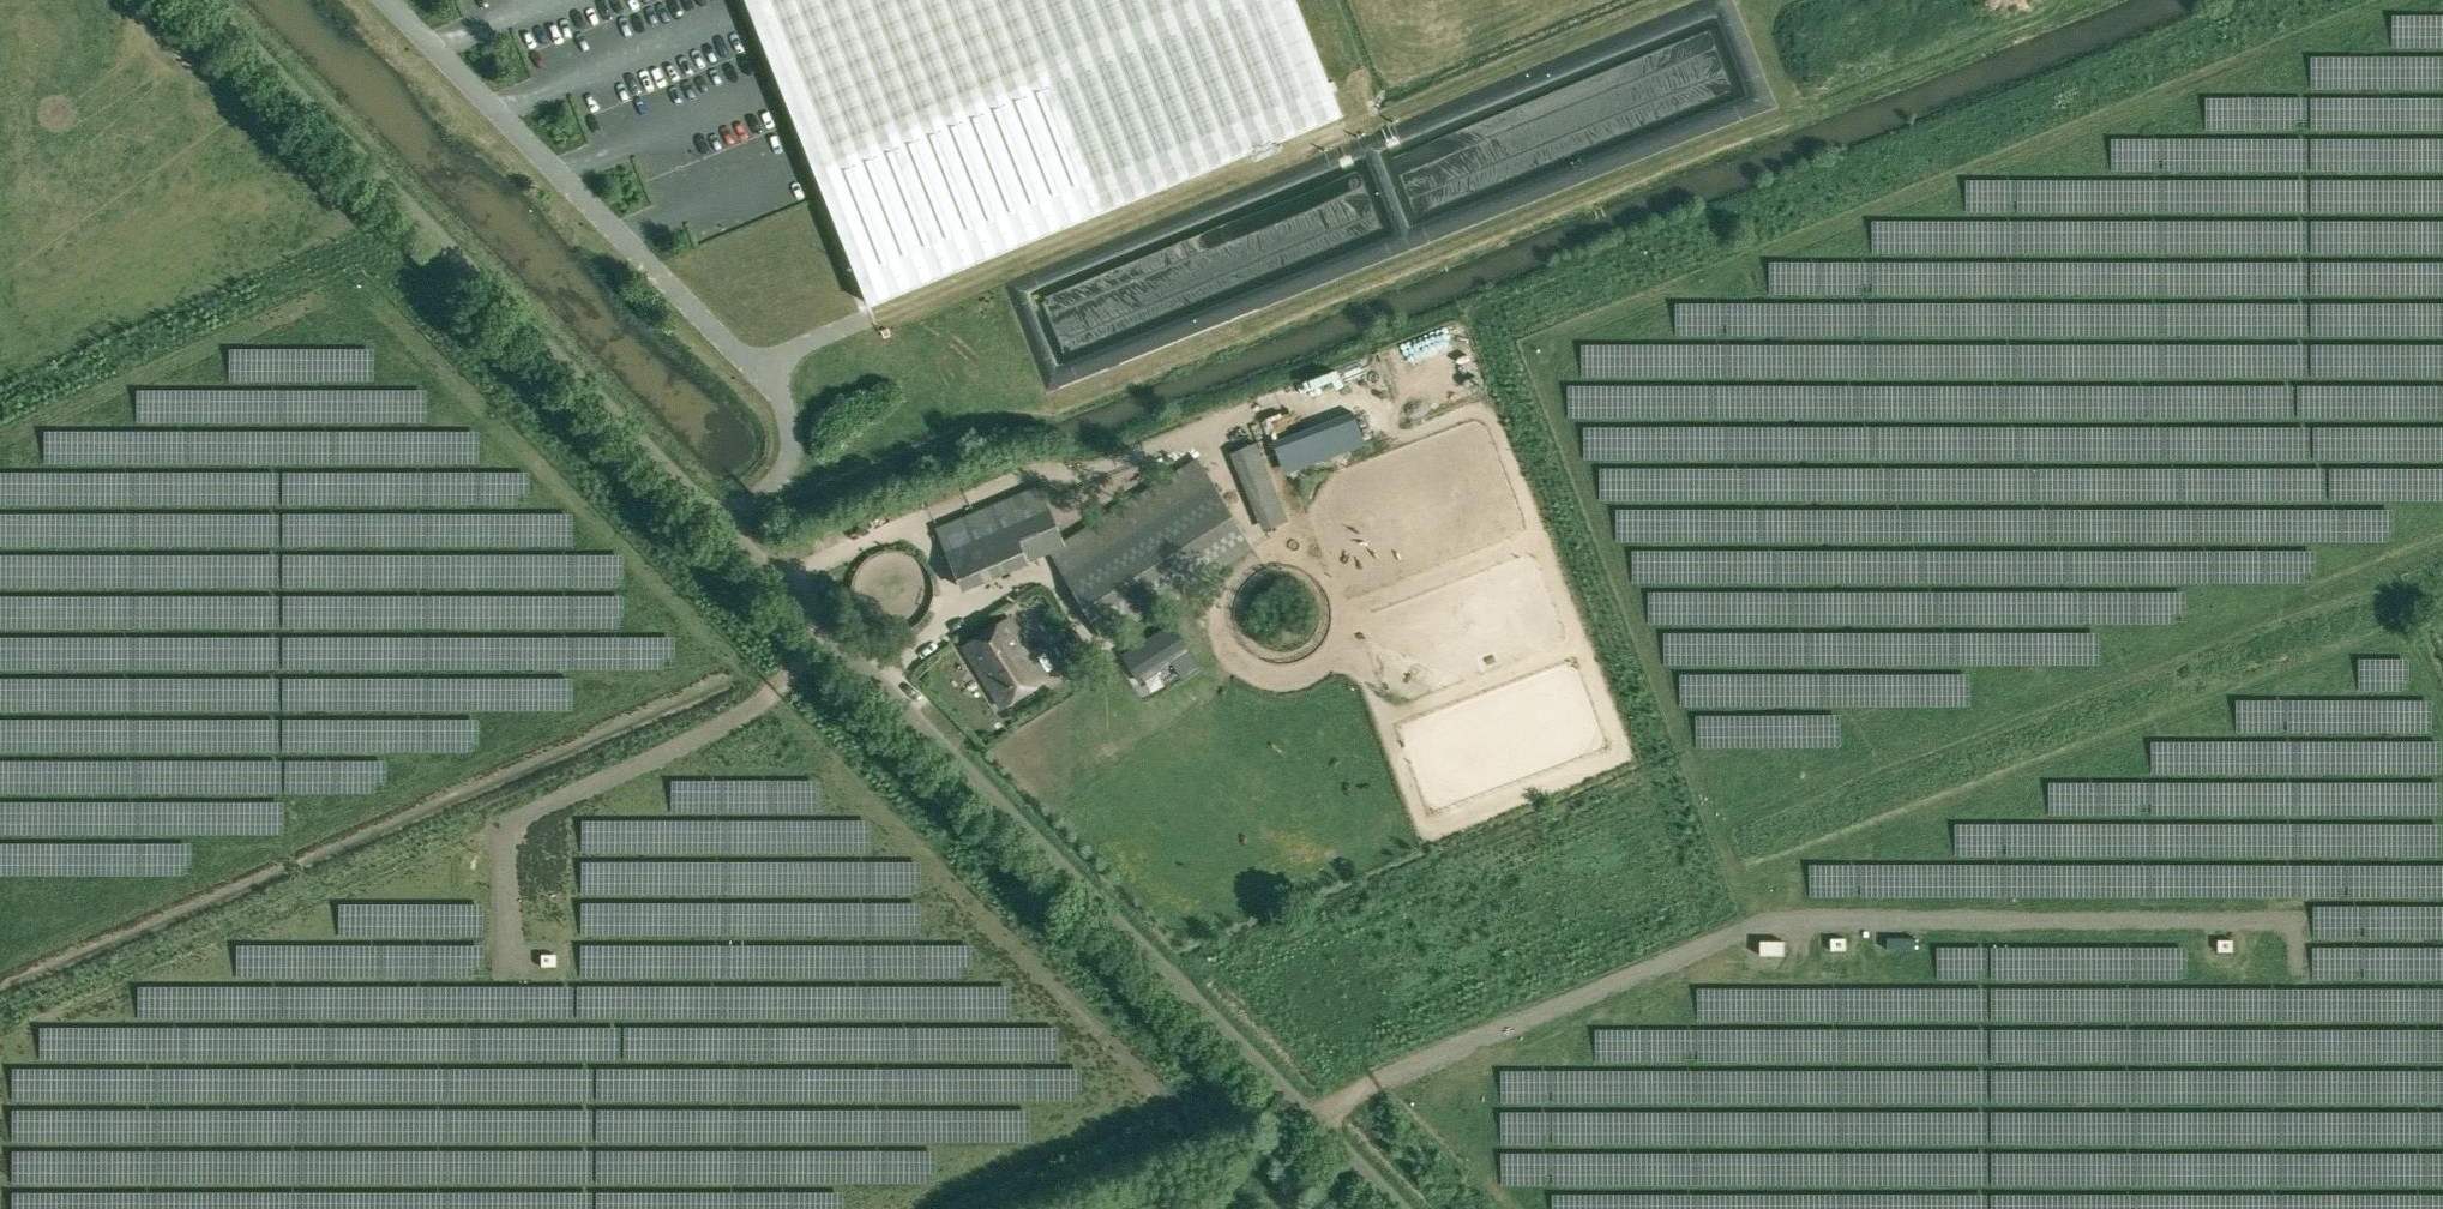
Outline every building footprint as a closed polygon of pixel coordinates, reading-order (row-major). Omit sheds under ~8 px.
[(870,304),(1341,115),(1295,0),(747,0),(870,304)] [(1471,399),(1474,415),(1492,412),(1488,395),(1471,399)] [(1289,519),(1257,442),(1232,453),(1264,529),(1289,519)] [(1198,456),(1063,540),(1048,550),(1050,552),(1106,642),(1255,546),(1254,544),(1209,474),(1198,456)] [(1048,550),(1063,540),(1041,484),(1027,490),(937,527),(963,590),(1030,561),(1050,552),(1048,550)] [(1037,657),(1049,650),(1043,641),(1031,649),(1010,618),(964,647),(1003,707),(1050,677),(1037,657)] [(1173,625),(1124,655),(1141,682),(1173,662),(1183,678),(1200,668),(1173,625)] [(1785,941),(1761,941),(1760,955),(1785,956),(1785,941)]
